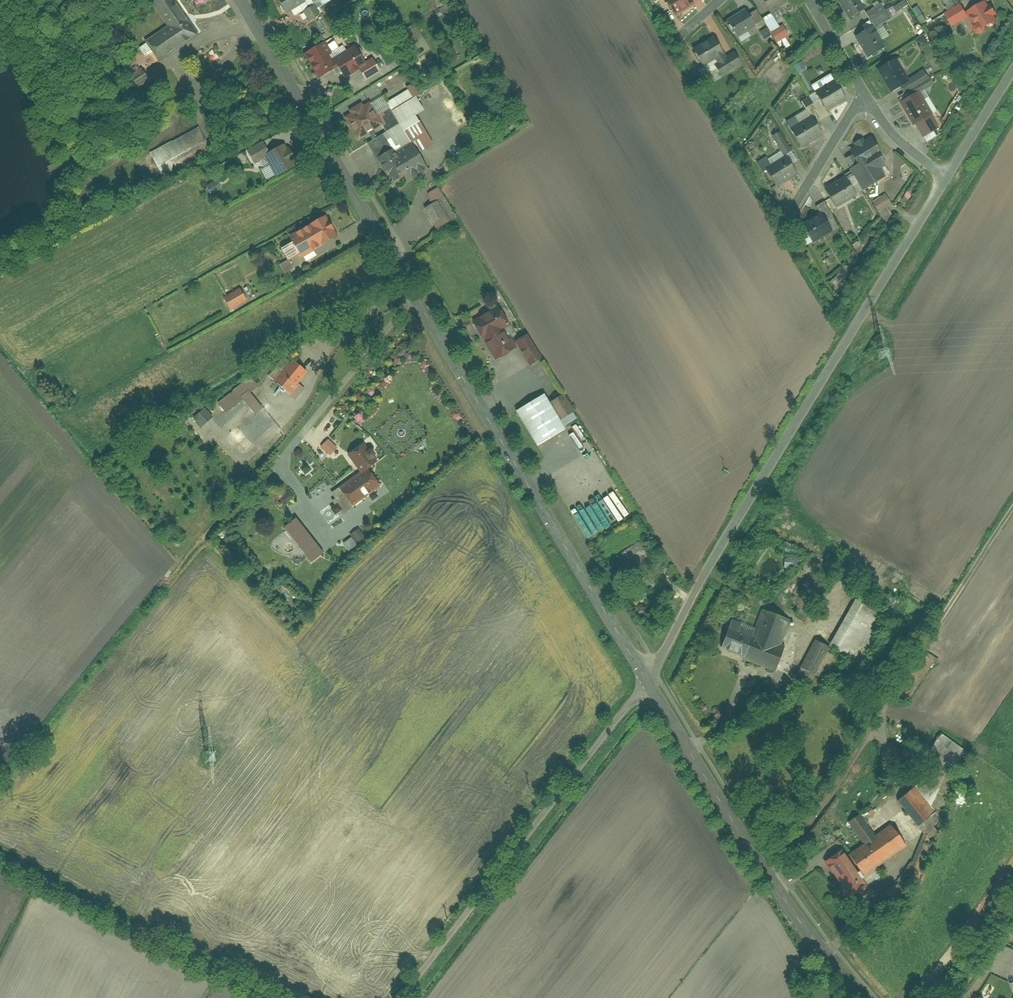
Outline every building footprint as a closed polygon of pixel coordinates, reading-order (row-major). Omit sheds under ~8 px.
[(175,0),(153,0),(150,2),(168,27),(145,42),(160,63),(200,36),(175,0)] [(302,0),(275,0),(285,15),(304,3),(302,0)] [(672,21),(694,7),(690,0),(659,0),(672,21)] [(765,10),(781,0),(758,0),(765,10)] [(849,15),(863,7),(858,0),(840,0),(849,15)] [(946,10),(954,7),(951,0),(942,0),(946,10)] [(962,7),(944,16),(950,27),(967,19),(975,35),(990,27),(986,18),(993,14),(988,4),(966,15),(962,7)] [(311,7),(303,12),(309,23),(317,18),(311,7)] [(753,25),(761,21),(754,10),(747,15),(753,25)] [(742,12),(726,22),(734,36),(751,25),(742,12)] [(789,36),(782,25),(769,32),(775,44),(789,36)] [(869,30),(856,38),(867,57),(880,49),(869,30)] [(713,38),(695,51),(691,54),(701,68),(709,63),(720,79),(740,66),(732,55),(727,58),(713,38)] [(319,45),(302,54),(317,79),(331,71),(336,79),(363,64),(354,48),(329,62),(319,45)] [(780,60),(770,65),(776,76),(786,70),(780,60)] [(894,61),(876,72),(888,94),(906,83),(894,61)] [(150,81),(142,69),(130,77),(138,89),(150,81)] [(923,69),(908,78),(916,92),(931,84),(923,69)] [(786,126),(798,150),(819,139),(812,127),(828,118),(824,112),(842,103),(829,79),(807,91),(814,104),(801,111),(804,116),(786,126)] [(917,95),(900,104),(912,127),(915,125),(923,139),(933,133),(926,120),(930,118),(917,95)] [(395,127),(366,143),(387,179),(417,162),(411,152),(425,144),(408,115),(417,110),(410,98),(386,112),(395,127)] [(379,123),(365,101),(358,105),(355,100),(344,107),(346,110),(337,116),(352,140),(379,123)] [(165,181),(213,154),(198,128),(172,142),(172,141),(150,154),(165,181)] [(779,134),(771,139),(782,158),(790,154),(779,134)] [(877,153),(867,137),(845,151),(854,165),(846,170),(859,190),(885,174),(873,156),(877,153)] [(254,166),(265,159),(263,156),(269,153),(262,142),(246,151),(254,166)] [(287,149),(284,144),(269,153),(263,156),(265,159),(276,179),(296,167),(294,163),(296,162),(289,148),(287,149)] [(758,168),(772,192),(793,180),(779,156),(758,168)] [(851,197),(841,178),(821,190),(832,208),(851,197)] [(222,190),(216,180),(205,187),(211,196),(222,190)] [(456,218),(438,189),(427,195),(430,206),(423,210),(436,231),(456,218)] [(890,205),(884,195),(872,202),(878,212),(890,205)] [(831,224),(821,208),(814,212),(818,219),(798,230),(809,249),(830,238),(824,228),(831,224)] [(336,234),(324,215),(288,236),(291,241),(279,248),(285,258),(297,251),(299,256),(336,234)] [(277,265),(283,274),(292,268),(286,259),(277,265)] [(246,301),(239,289),(222,299),(230,311),(246,301)] [(509,327),(498,307),(471,323),(495,362),(517,349),(511,339),(508,341),(502,331),(509,327)] [(542,360),(527,335),(514,343),(530,368),(542,360)] [(307,374),(290,360),(272,382),(290,396),(289,397),(295,402),(305,390),(298,385),(307,374)] [(549,404),(544,395),(515,413),(537,448),(566,431),(564,428),(549,404)] [(575,413),(563,395),(549,404),(564,428),(577,420),(573,414),(575,413)] [(276,424),(260,407),(229,435),(246,452),(276,424)] [(213,418),(204,409),(192,420),(201,429),(213,418)] [(337,449),(328,440),(320,448),(330,457),(337,449)] [(377,464),(364,445),(347,456),(359,474),(338,488),(352,508),(382,489),(369,469),(377,464)] [(592,538),(595,536),(586,512),(574,516),(582,535),(589,532),(592,538)] [(322,555),(295,520),(283,529),(311,564),(322,555)] [(366,539),(359,529),(349,537),(351,539),(356,546),(366,539)] [(356,546),(351,539),(342,545),(349,554),(357,547),(356,546)] [(632,544),(616,555),(634,579),(649,569),(632,544)] [(784,556),(783,568),(797,569),(798,558),(784,556)] [(890,617),(856,598),(829,648),(862,666),(890,617)] [(777,671),(791,621),(762,612),(756,631),(747,662),(777,671)] [(747,662),(756,631),(727,622),(718,654),(747,662)] [(814,641),(802,665),(816,673),(828,649),(814,641)] [(932,765),(944,774),(949,777),(966,753),(941,735),(925,760),(932,765)] [(932,765),(914,789),(930,809),(944,774),(932,765)] [(914,789),(897,803),(922,834),(939,820),(930,809),(914,789)] [(904,849),(890,828),(875,838),(860,817),(849,824),(865,847),(846,859),(842,853),(825,864),(850,900),(880,879),(874,869),(904,849)] [(932,839),(922,836),(912,864),(921,867),(932,839)] [(902,896),(894,888),(884,897),(893,905),(902,896)]
